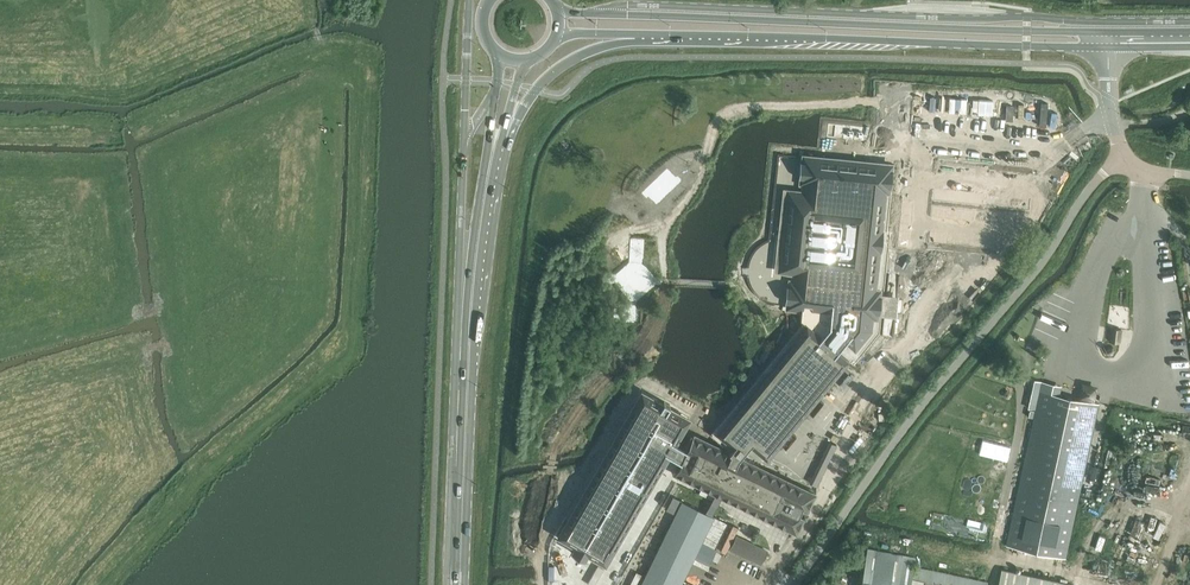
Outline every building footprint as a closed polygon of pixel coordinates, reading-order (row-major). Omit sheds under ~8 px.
[(853,174),(822,171),(820,195),(789,192),(780,273),(812,276),(810,293),(793,314),(817,334),(724,441),(720,450),(675,428),(657,465),(794,532),(814,492),(742,458),(752,446),(768,458),(849,359),(846,356),(864,335),(858,330),(864,272),(871,272),(874,252),(866,251),(868,234),(878,235),(879,225),(869,224),(870,212),(883,213),(888,173),(854,169),(853,174)] [(627,308),(626,324),(640,325),(641,309),(627,308)] [(1114,330),(1110,330),(1108,339),(1110,340),(1109,343),(1112,343),(1111,347),(1119,348),(1121,329),(1114,328),(1114,330)] [(1065,558),(1089,446),(1098,404),(1040,392),(1007,545),(1065,558)] [(684,580),(695,557),(710,564),(717,549),(716,549),(728,523),(682,501),(673,496),(667,510),(676,514),(645,577),(636,573),(631,584),(630,584),(694,584),(684,580)] [(768,550),(737,535),(729,551),(761,566),(768,550)] [(913,566),(915,559),(868,549),(861,584),(909,584),(913,566)] [(913,566),(909,584),(987,584),(987,581),(913,566)] [(1070,584),(1001,569),(998,584),(1070,584)]
